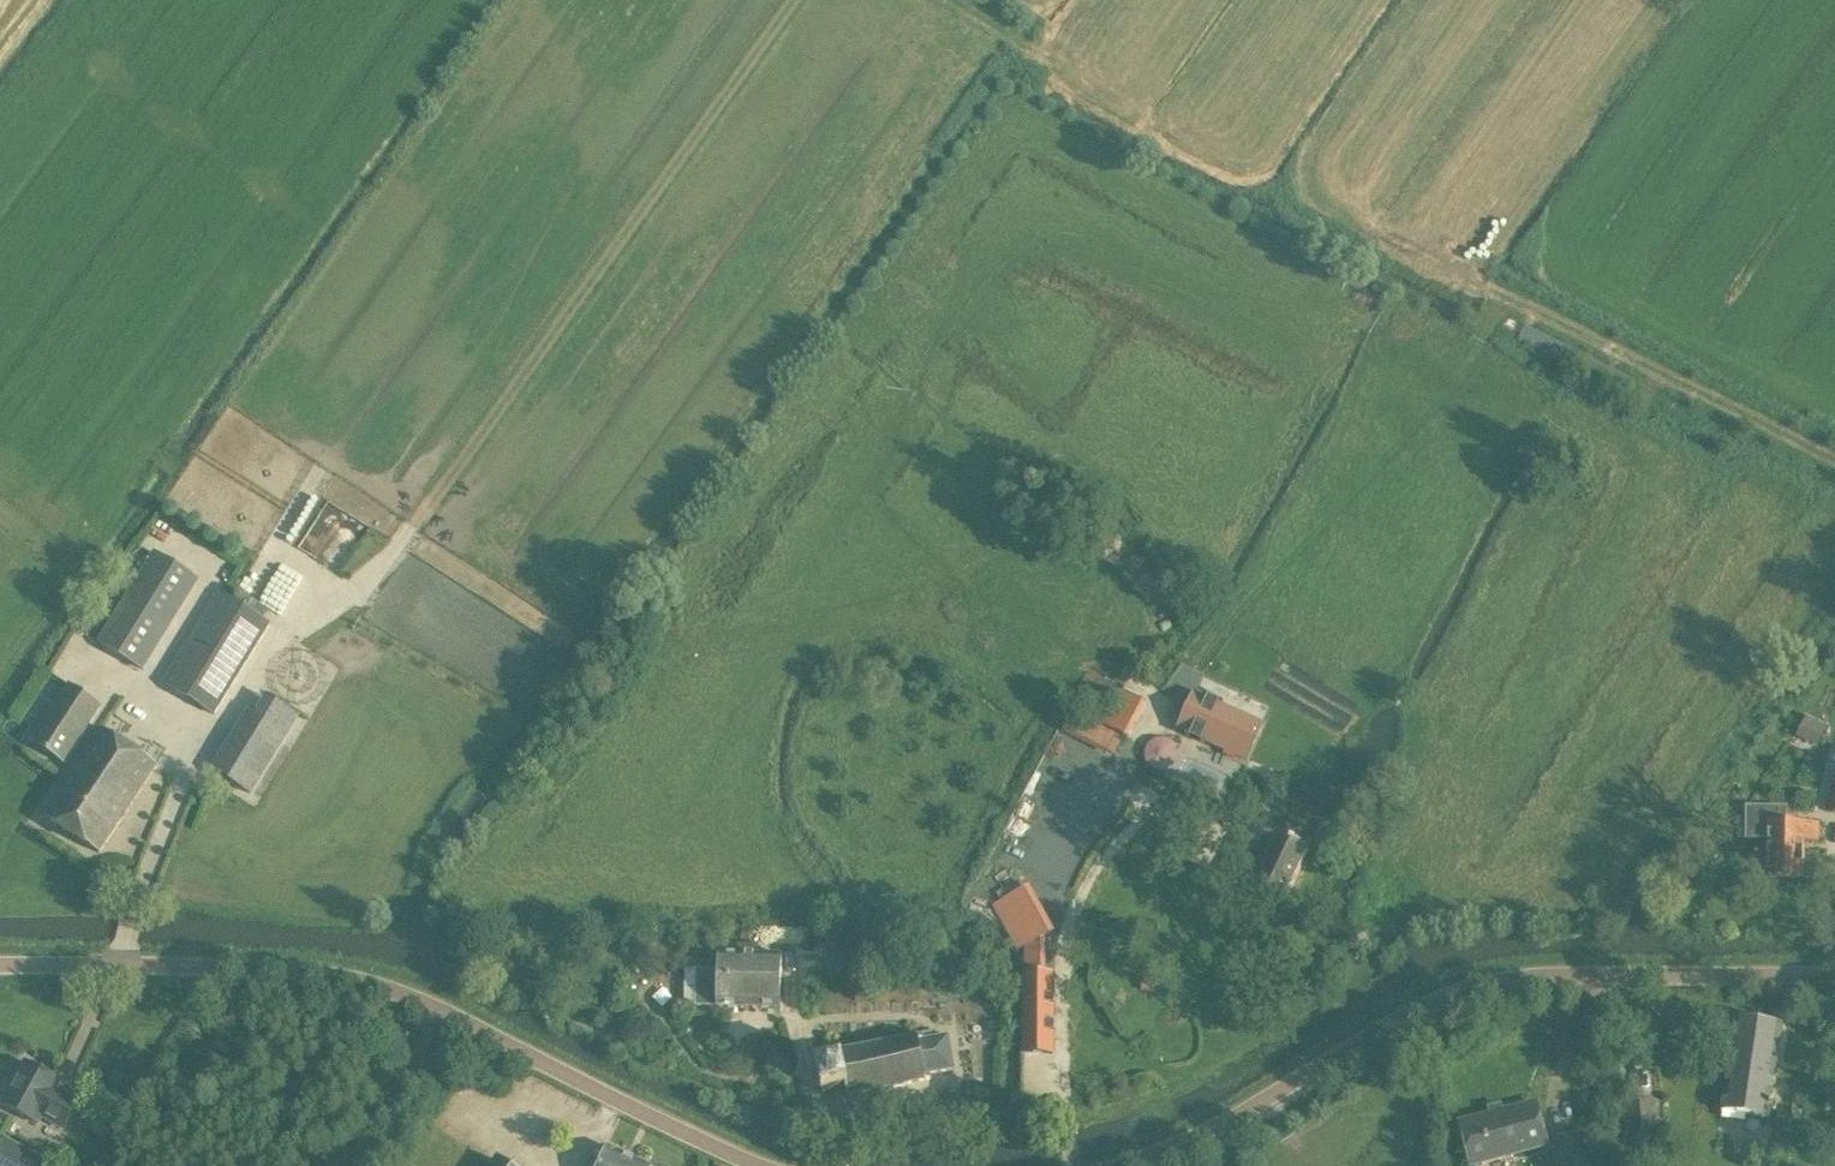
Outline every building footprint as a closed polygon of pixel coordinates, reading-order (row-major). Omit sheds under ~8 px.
[(122,602),(167,630),(198,580),(153,552),(122,602)] [(219,592),(163,683),(214,714),(270,624),(219,592)] [(68,684),(31,741),(64,762),(101,706),(68,684)] [(1102,724),(1101,726),(1120,736),(1139,699),(1121,689),(1110,710),(1102,724)] [(1261,723),(1194,693),(1179,729),(1245,759),(1261,723)] [(248,707),(205,771),(249,800),(292,736),(248,707)] [(1792,735),(1819,749),(1831,725),(1804,712),(1792,735)] [(158,764),(100,727),(42,815),(100,853),(158,764)] [(1817,823),(1765,821),(1764,877),(1803,878),(1804,842),(1816,842),(1817,823)] [(1261,844),(1247,872),(1256,877),(1252,886),(1284,901),(1308,851),(1276,835),(1270,848),(1261,844)] [(992,899),(1013,948),(1051,932),(1030,883),(992,899)] [(718,969),(697,969),(695,1005),(718,1006),(718,1008),(728,1008),(779,1009),(781,954),(757,953),(757,944),(736,943),(736,953),(718,953),(718,969)] [(837,949),(838,970),(838,972),(877,970),(876,947),(853,948),(837,949)] [(1023,988),(1023,1052),(1052,1052),(1052,1032),(1054,1032),(1054,1031),(1052,1031),(1053,1023),(1054,1023),(1054,1022),(1053,1022),(1053,1005),(1055,1005),(1055,1004),(1053,1004),(1053,996),(1055,996),(1055,995),(1053,995),(1053,975),(1024,975),(1023,988)] [(1721,1112),(1767,1119),(1780,1024),(1735,1017),(1721,1112)] [(819,1065),(817,1065),(814,1066),(821,1094),(845,1088),(847,1097),(881,1090),(883,1099),(894,1097),(892,1088),(926,1081),(925,1075),(954,1070),(948,1036),(936,1038),(935,1032),(921,1034),(922,1037),(919,1038),(838,1054),(818,1057),(819,1065)] [(62,1082),(27,1062),(3,1105),(38,1124),(42,1116),(65,1129),(80,1102),(57,1089),(62,1082)] [(1627,1136),(1657,1134),(1655,1102),(1624,1104),(1627,1136)] [(1471,1165),(1473,1165),(1549,1146),(1554,1165),(1595,1165),(1585,1133),(1546,1143),(1535,1103),(1460,1123),(1471,1165)] [(50,1163),(5,1138),(0,1148),(0,1165),(48,1165),(50,1163)] [(598,1165),(650,1165),(607,1146),(598,1165)]
